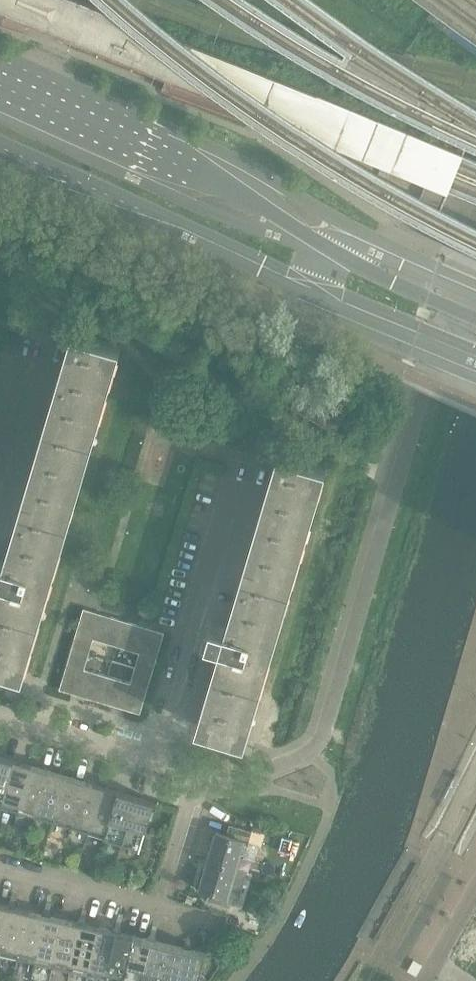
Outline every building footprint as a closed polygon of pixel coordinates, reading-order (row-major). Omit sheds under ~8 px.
[(25,675),(25,672),(23,671),(55,564),(104,397),(119,347),(121,348),(122,346),(73,332),(72,334),(77,335),(69,362),(10,563),(5,562),(5,561),(0,560),(0,594),(1,594),(0,597),(0,667),(25,675)] [(198,726),(247,740),(248,738),(244,737),(299,554),(324,468),(327,468),(327,466),(299,457),(279,452),(278,454),(283,456),(249,571),(231,629),(213,623),(208,640),(211,641),(207,656),(216,659),(216,658),(223,661),(204,725),(198,724),(198,726)] [(72,649),(89,654),(94,639),(117,646),(124,621),(84,609),(72,649)] [(124,621),(117,646),(140,653),(135,668),(152,673),(164,633),(124,621)] [(60,689),(100,701),(108,676),(85,669),(89,654),(72,649),(60,689)] [(108,676),(100,701),(140,713),(143,705),(152,673),(135,668),(131,683),(108,676)] [(0,755),(0,806),(1,807),(15,760),(0,755)] [(15,760),(1,807),(19,812),(33,765),(15,760)] [(50,770),(33,765),(19,812),(36,817),(50,770)] [(50,770),(36,817),(54,822),(68,775),(50,770)] [(54,822),(71,827),(85,780),(68,775),(54,822)] [(71,827),(88,832),(102,785),(85,780),(71,827)] [(102,785),(88,832),(105,837),(119,790),(102,785)] [(105,837),(122,842),(136,795),(119,790),(105,837)] [(136,795),(122,842),(141,848),(155,800),(136,795)] [(206,859),(236,868),(244,841),(249,843),(252,832),(230,825),(227,835),(217,832),(211,850),(209,850),(206,859)] [(236,868),(206,859),(203,869),(205,870),(200,888),(210,892),(207,902),(230,908),(233,897),(228,896),(236,868)] [(0,955),(11,906),(0,904),(0,955)] [(0,955),(18,959),(29,910),(11,906),(0,955)] [(29,910),(18,959),(35,963),(47,914),(29,910)] [(35,963),(53,967),(64,918),(47,914),(35,963)] [(64,918),(53,967),(71,971),(82,922),(64,918)] [(71,971),(88,975),(100,926),(82,922),(71,971)] [(100,926),(88,975),(106,979),(117,930),(100,926)] [(106,979),(113,980),(124,980),(135,934),(117,930),(106,979)] [(464,955),(475,961),(475,933),(464,955)] [(152,938),(135,934),(124,980),(142,980),(152,938)] [(170,942),(152,938),(142,980),(161,980),(170,942)] [(161,980),(179,980),(187,946),(170,942),(161,980)] [(179,980),(208,980),(201,973),(206,951),(187,946),(179,980)]
